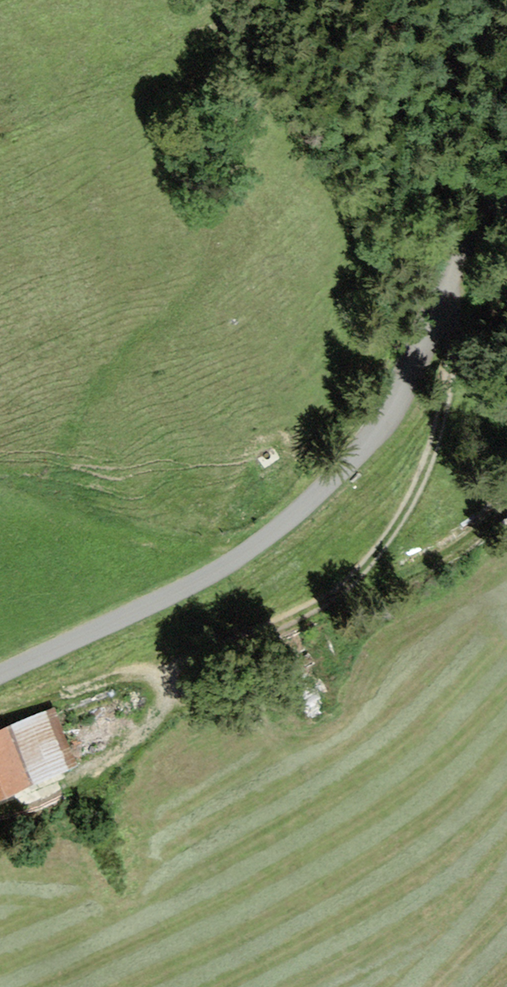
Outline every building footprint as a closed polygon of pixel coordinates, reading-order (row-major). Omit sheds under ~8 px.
[(306,637),(256,661),(281,716),(332,693),(306,637)] [(0,732),(0,802),(82,767),(56,708),(0,732)]
